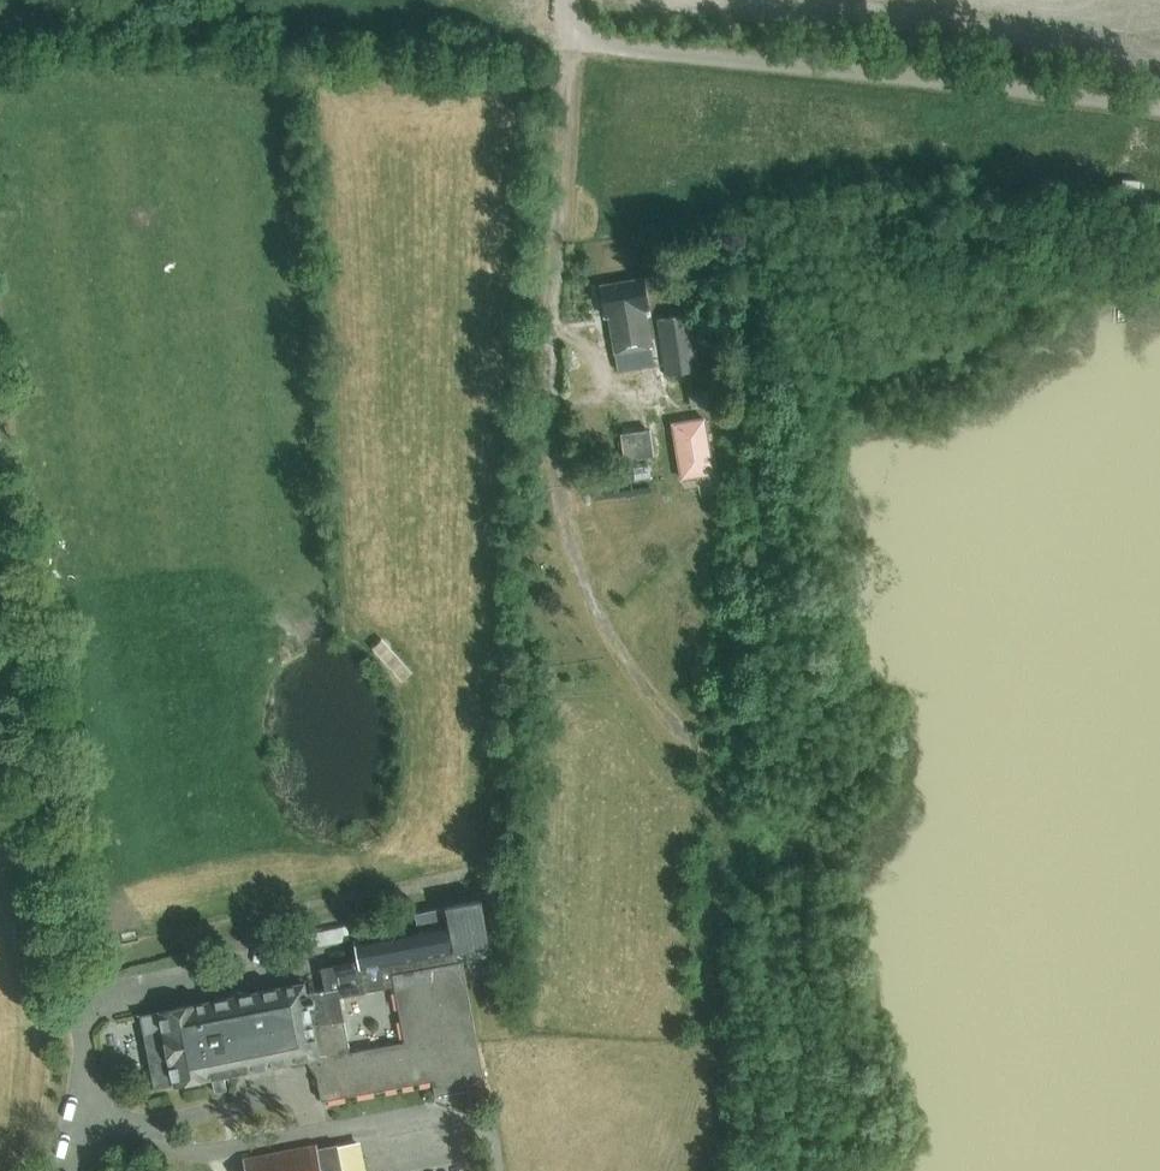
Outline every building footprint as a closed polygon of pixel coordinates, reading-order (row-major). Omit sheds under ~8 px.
[(645,310),(649,309),(649,308),(648,309),(643,278),(600,285),(605,315),(605,317),(609,316),(615,353),(651,347),(645,310)] [(688,314),(657,319),(665,376),(697,370),(688,314)] [(654,454),(650,429),(621,434),(626,459),(654,454)] [(321,1100),(432,1080),(435,1094),(485,1085),(462,961),(458,961),(456,952),(489,946),(481,899),(446,906),(446,907),(415,913),(418,928),(355,940),(359,960),(321,967),(325,989),(306,993),(304,982),(160,1011),(160,1012),(141,1015),(155,1087),(174,1084),(212,1077),(215,1092),(227,1089),(224,1075),(313,1057),(321,1100)] [(246,1170),(343,1170),(337,1144),(316,1149),(315,1142),(243,1158),(246,1170)]
